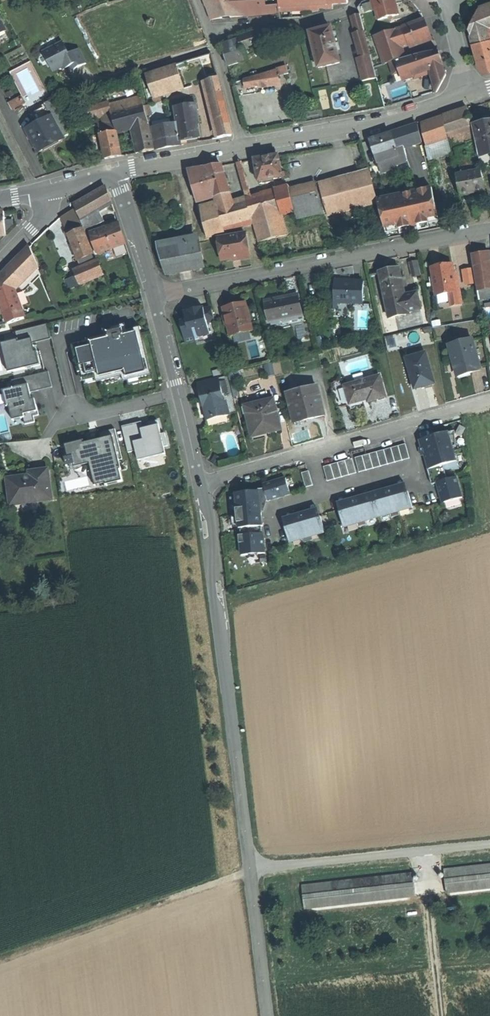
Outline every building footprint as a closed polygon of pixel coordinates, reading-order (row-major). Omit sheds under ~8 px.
[(348,0),(203,0),(210,19),(281,13),(280,10),(293,10),(293,11),(319,10),(319,8),(334,8),(334,4),(348,4),(348,0)] [(379,20),(400,15),(397,5),(396,0),(374,0),(379,20)] [(481,6),(471,28),(481,71),(485,73),(489,71),(489,3),(481,6)] [(356,33),(354,33),(361,57),(357,58),(363,81),(377,77),(371,55),(370,55),(364,31),(360,15),(352,17),(356,33)] [(403,29),(376,36),(386,64),(405,58),(402,47),(409,45),(431,37),(428,29),(425,20),(403,29)] [(311,33),(320,68),(341,63),(336,45),(332,27),(311,33)] [(247,61),(244,52),(283,38),(280,29),(271,30),(262,30),(252,33),(238,38),(240,44),(224,50),(228,66),(247,61)] [(62,43),(42,54),(53,73),(62,68),(69,64),(70,67),(73,71),(85,64),(78,50),(68,55),(62,43)] [(414,76),(430,71),(431,74),(433,79),(436,92),(446,75),(439,51),(427,53),(398,61),(401,72),(404,80),(414,76)] [(401,72),(398,61),(390,63),(394,75),(401,72)] [(162,103),(160,97),(183,89),(176,66),(146,75),(155,105),(162,103)] [(288,67),(279,69),(279,70),(244,80),(245,88),(281,82),(279,77),(279,74),(285,72),(285,75),(290,74),(288,67)] [(232,133),(218,79),(207,82),(220,138),(231,136),(232,133)] [(12,109),(27,101),(23,94),(8,102),(12,109)] [(148,124),(146,115),(144,108),(141,95),(108,104),(111,114),(102,116),(104,124),(99,125),(105,159),(113,158),(121,156),(117,132),(134,128),(140,152),(154,150),(148,124)] [(43,105),(44,107),(62,138),(68,134),(50,101),(43,105)] [(178,125),(180,142),(190,140),(199,138),(193,105),(175,108),(178,125)] [(51,145),(62,138),(44,107),(28,117),(33,126),(26,130),(39,152),(51,145)] [(449,145),(474,138),(467,109),(421,124),(426,146),(429,159),(451,152),(449,145)] [(472,127),(481,169),(489,167),(489,123),(472,127)] [(181,145),(180,142),(178,125),(152,130),(156,149),(168,147),(181,145)] [(378,163),(405,155),(403,148),(422,142),(418,125),(383,136),(369,140),(377,163),(378,163)] [(405,155),(378,163),(380,171),(391,168),(390,165),(406,161),(405,155)] [(265,158),(254,160),(258,181),(281,177),(281,176),(284,176),(284,172),(281,173),(278,156),(265,158)] [(201,212),(206,238),(227,232),(226,229),(252,222),(258,242),(287,235),(281,214),(294,211),(289,190),(288,188),(251,197),(241,162),(237,163),(246,199),(233,203),(217,207),(201,212)] [(230,193),(222,165),(208,168),(190,171),(199,202),(214,197),(230,193)] [(473,193),(486,191),(482,170),(456,175),(460,196),(473,193)] [(328,217),(378,202),(378,200),(369,171),(318,186),(328,217)] [(323,213),(316,184),(289,190),(294,211),(296,219),(323,213)] [(83,220),(98,211),(112,203),(108,190),(104,188),(74,205),(81,221),(83,220)] [(432,188),(378,200),(378,202),(386,239),(440,227),(432,188)] [(230,193),(214,197),(217,207),(233,203),(230,193)] [(75,228),(81,226),(74,209),(60,218),(67,232),(75,228)] [(85,224),(87,228),(103,222),(98,211),(83,220),(85,224)] [(90,234),(97,254),(125,244),(122,234),(118,224),(90,234)] [(83,229),(77,232),(68,236),(72,245),(79,259),(93,253),(83,229)] [(246,234),(219,238),(222,261),(233,259),(233,257),(236,257),(239,256),(239,260),(249,258),(246,234)] [(199,241),(159,249),(167,275),(204,268),(199,241)] [(28,277),(30,279),(40,270),(30,246),(7,269),(15,289),(28,277)] [(74,271),(76,276),(66,280),(70,289),(113,271),(107,255),(97,259),(98,261),(74,271)] [(485,257),(472,259),(479,301),(489,299),(489,256),(485,257)] [(412,277),(419,276),(416,261),(409,263),(412,277)] [(442,267),(431,269),(435,296),(448,294),(450,307),(461,305),(458,282),(455,283),(454,276),(453,266),(442,267)] [(472,267),(463,268),(464,285),(474,284),(472,267)] [(7,269),(0,277),(0,304),(7,323),(25,318),(7,269)] [(389,271),(379,273),(387,317),(407,313),(406,312),(419,309),(416,293),(404,296),(402,294),(398,269),(389,271)] [(334,301),(361,302),(362,281),(349,280),(335,279),(334,301)] [(268,323),(301,316),(296,295),(279,298),(264,302),(268,323)] [(235,306),(224,309),(231,335),(253,330),(246,303),(235,306)] [(179,322),(185,343),(195,341),(195,340),(199,339),(198,338),(209,335),(207,324),(214,322),(211,307),(203,309),(195,311),(195,314),(191,315),(188,314),(187,320),(186,321),(179,322)] [(189,311),(183,313),(186,321),(187,320),(188,314),(191,315),(195,314),(195,311),(203,309),(202,308),(189,311)] [(110,339),(75,347),(84,384),(100,380),(101,385),(127,379),(129,386),(152,380),(140,333),(125,337),(122,323),(120,324),(121,330),(108,333),(110,339)] [(34,352),(31,342),(49,338),(46,324),(15,332),(17,339),(4,343),(11,373),(41,365),(37,351),(34,352)] [(469,374),(480,371),(471,340),(448,347),(457,377),(469,374)] [(423,386),(432,383),(424,353),(405,359),(414,388),(423,386)] [(50,386),(46,373),(13,382),(15,388),(3,391),(7,407),(9,407),(13,421),(23,418),(25,425),(35,422),(34,417),(39,415),(36,405),(32,406),(29,391),(50,386)] [(370,403),(384,399),(379,377),(344,387),(349,406),(363,402),(367,401),(370,403)] [(218,378),(201,383),(204,398),(200,399),(201,406),(204,408),(205,411),(207,419),(217,416),(220,417),(227,415),(229,412),(227,405),(224,403),(222,403),(220,394),(227,392),(227,390),(225,384),(225,381),(220,382),(218,378)] [(308,420),(323,416),(315,388),(286,395),(293,423),(308,420)] [(245,407),(244,407),(251,438),(266,434),(279,431),(272,400),(271,395),(244,402),(245,407)] [(148,423),(149,428),(141,430),(140,423),(123,427),(123,425),(121,426),(128,452),(136,451),(138,461),(162,455),(160,446),(167,445),(164,434),(160,435),(157,421),(148,423)] [(119,459),(122,459),(115,428),(113,429),(114,430),(99,434),(101,441),(71,448),(73,454),(68,455),(71,467),(89,462),(95,486),(105,483),(106,485),(123,481),(119,469),(121,469),(119,459)] [(443,503),(462,497),(456,477),(447,480),(444,469),(459,468),(452,444),(456,443),(455,431),(448,433),(448,432),(419,440),(421,448),(420,448),(421,453),(422,456),(424,455),(428,466),(428,469),(427,469),(432,484),(437,483),(439,492),(443,503)] [(405,444),(355,458),(359,472),(409,458),(405,444)] [(323,467),(327,481),(356,473),(352,459),(323,467)] [(20,476),(8,478),(11,504),(13,504),(35,501),(52,499),(48,468),(30,471),(30,475),(20,476)] [(309,471),(301,473),(306,487),(313,485),(309,471)] [(286,478),(263,485),(268,500),(290,494),(286,478)] [(400,485),(394,487),(395,491),(400,490),(401,493),(408,491),(406,484),(400,485)] [(339,511),(344,527),(357,523),(358,527),(367,525),(366,521),(390,514),(391,518),(400,515),(399,511),(412,507),(408,491),(401,493),(400,490),(395,491),(394,487),(382,491),(383,495),(378,496),(379,499),(367,503),(362,501),(361,497),(349,500),(350,504),(345,506),(346,509),(339,511)] [(260,506),(259,491),(236,493),(237,509),(236,509),(238,523),(239,528),(240,528),(241,535),(239,536),(239,543),(240,543),(241,555),(265,553),(263,533),(262,534),(261,530),(261,526),(262,526),(260,506)] [(370,494),(361,497),(362,501),(367,503),(379,499),(378,496),(383,495),(382,491),(370,494)] [(337,503),(339,511),(346,509),(345,506),(350,504),(349,500),(341,502),(337,503)] [(36,510),(35,501),(13,504),(14,513),(36,510)] [(320,516),(318,509),(311,511),(306,512),(308,516),(312,515),(313,518),(320,516)] [(285,526),(289,542),(293,541),(302,538),(304,543),(313,540),(311,536),(321,533),(325,532),(320,516),(313,518),(312,515),(308,516),(306,512),(294,516),(295,520),(291,521),(292,525),(285,526)] [(289,517),(283,519),(285,526),(292,525),(291,521),(295,520),(294,516),(289,517)] [(447,870),(449,894),(489,890),(489,866),(447,870)] [(307,908),(418,897),(416,873),(304,884),(307,908)]
